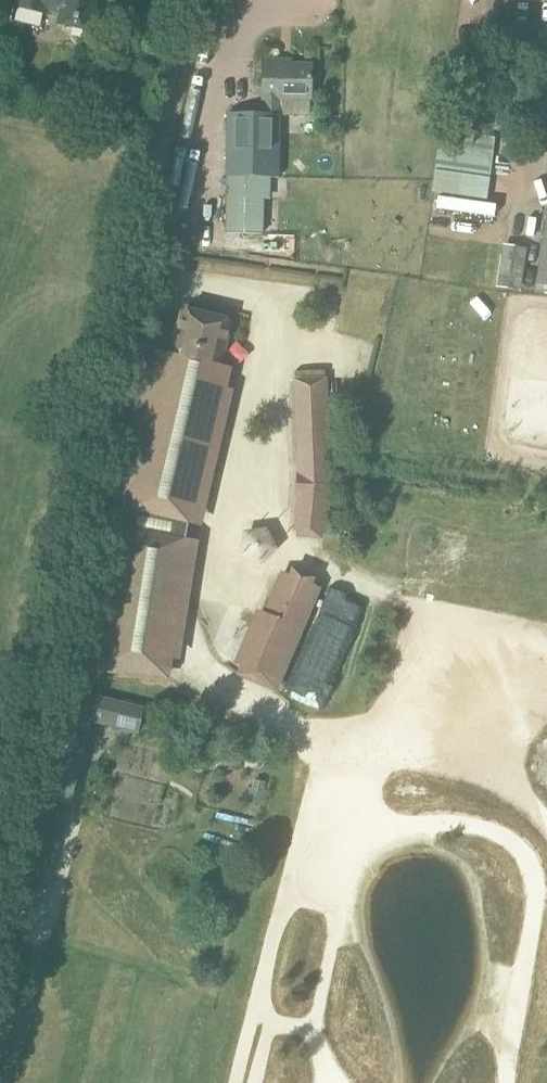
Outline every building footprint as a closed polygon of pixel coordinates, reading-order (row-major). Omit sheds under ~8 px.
[(12,7),(46,15),(47,11),(60,14),(58,24),(88,31),(95,0),(14,0),(12,7)] [(266,114),(226,113),(223,235),(258,236),(259,196),(263,196),(264,177),(277,177),(278,98),(309,99),(310,66),(280,65),(280,61),(262,61),(261,100),(266,100),(266,114)] [(498,100),(495,124),(525,128),(528,105),(498,100)] [(546,295),(546,216),(535,294),(546,295)] [(496,288),(521,292),(528,248),(503,244),(496,288)] [(89,664),(89,666),(163,678),(166,656),(165,656),(185,532),(218,391),(219,392),(224,370),(217,368),(228,323),(181,312),(181,314),(182,314),(171,358),(152,353),(151,355),(152,355),(148,373),(147,373),(147,374),(143,392),(142,392),(142,393),(143,393),(139,411),(138,411),(138,412),(138,413),(134,430),(133,430),(133,431),(134,431),(130,449),(129,449),(129,450),(129,451),(125,468),(124,468),(124,469),(125,470),(121,487),(120,487),(120,488),(121,489),(116,506),(115,506),(115,507),(116,508),(114,517),(112,529),(111,528),(111,530),(112,530),(109,548),(108,548),(108,549),(109,549),(106,567),(105,567),(105,568),(106,569),(103,586),(102,586),(102,588),(100,606),(99,606),(98,607),(99,607),(97,625),(96,625),(95,626),(96,626),(93,644),(92,644),(92,646),(93,646),(90,664),(89,664)] [(300,477),(301,486),(300,494),(298,494),(294,529),(323,532),(327,485),(323,380),(295,381),(295,383),(301,383),(303,448),(297,448),(299,477),(300,477)] [(259,616),(261,617),(241,663),(239,663),(239,664),(242,666),(239,673),(275,688),(316,590),(280,575),(263,616),(260,615),(259,616)] [(66,689),(42,784),(74,791),(91,723),(115,728),(121,702),(66,689)] [(231,762),(230,769),(240,771),(241,764),(231,762)] [(264,782),(254,779),(251,788),(247,787),(243,803),(258,807),(264,782)]
